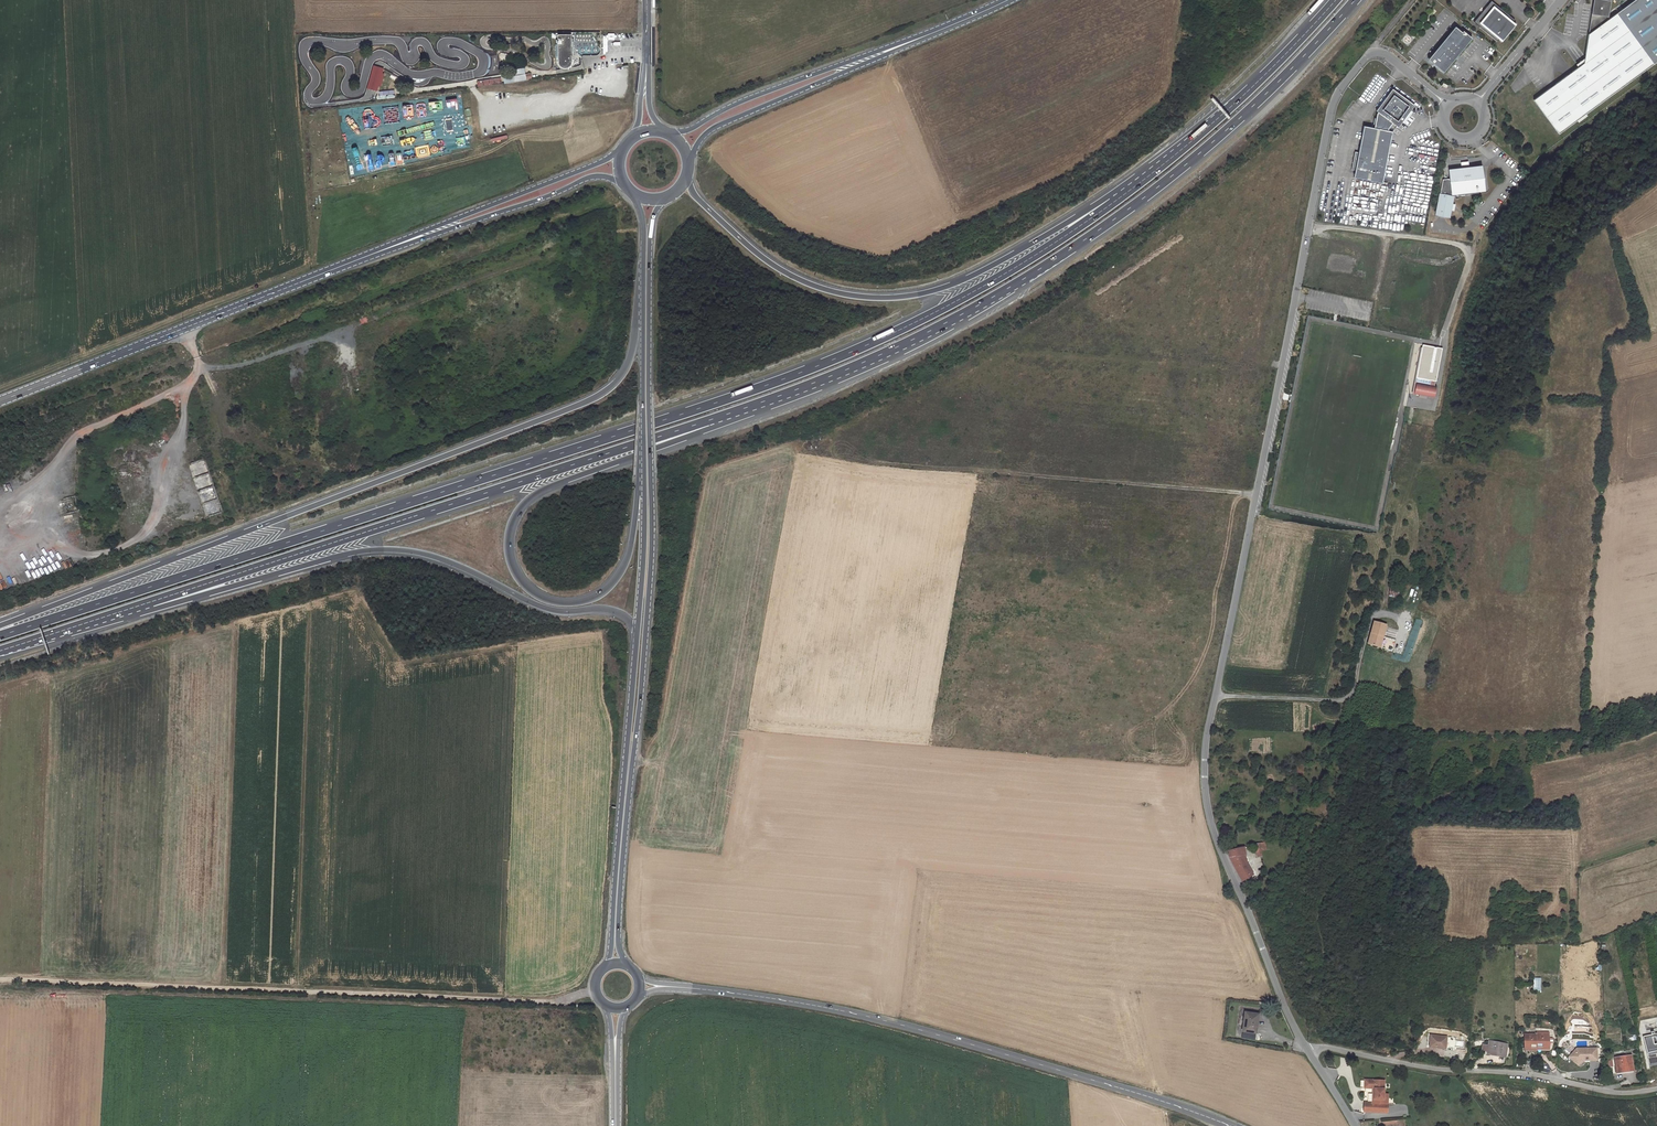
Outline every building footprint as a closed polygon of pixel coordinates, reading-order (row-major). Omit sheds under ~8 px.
[(1609,18),(1608,16),(1610,2),(1609,0),(1592,0),(1587,33),(1609,18)] [(1617,13),(1654,63),(1656,60),(1656,1),(1656,0),(1634,0),(1617,13)] [(1501,45),(1515,28),(1515,27),(1514,28),(1512,26),(1514,24),(1491,4),(1473,25),(1496,44),(1499,42),(1501,44),(1500,44),(1501,45)] [(1609,18),(1587,33),(1584,55),(1588,60),(1533,101),(1559,135),(1654,63),(1617,13),(1609,18)] [(1455,28),(1431,59),(1445,71),(1470,42),(1455,28)] [(572,63),(571,36),(570,36),(560,36),(561,64),(561,65),(563,67),(565,68),(566,68),(568,68),(570,67),(572,65),(572,63)] [(378,66),(374,65),(367,88),(371,89),(376,91),(383,68),(378,66)] [(500,78),(478,82),(479,87),(501,83),(500,78)] [(1354,170),(1383,175),(1392,131),(1396,125),(1397,127),(1402,121),(1409,110),(1414,104),(1391,88),(1375,110),(1377,112),(1376,113),(1373,127),(1363,125),(1358,152),(1354,151),(1351,169),(1354,170)] [(1409,110),(1402,121),(1404,123),(1412,113),(1409,110)] [(438,168),(455,164),(449,139),(432,143),(438,168)] [(324,172),(323,152),(311,153),(313,172),(324,172)] [(1483,166),(1451,169),(1452,178),(1453,192),(1485,190),(1483,166)] [(1383,175),(1354,170),(1353,176),(1381,182),(1383,175)] [(356,179),(358,184),(374,179),(373,174),(356,179)] [(1444,179),(1441,193),(1453,195),(1453,192),(1452,178),(1444,179)] [(325,180),(314,181),(315,201),(326,200),(325,180)] [(485,188),(466,196),(468,201),(487,193),(485,188)] [(1453,195),(1441,193),(1437,214),(1449,217),(1453,195)] [(1346,317),(1366,320),(1368,312),(1348,309),(1346,317)] [(1434,397),(1441,347),(1420,344),(1415,377),(1427,379),(1426,383),(1413,381),(1411,394),(1434,397)] [(1393,581),(1391,596),(1399,597),(1400,582),(1393,581)] [(1388,625),(1374,622),(1368,645),(1382,648),(1388,625)] [(1247,844),(1232,847),(1233,855),(1244,878),(1256,872),(1247,853),(1248,853),(1247,844)] [(1241,1012),(1239,1032),(1254,1034),(1256,1014),(1241,1012)] [(1537,1033),(1536,1050),(1538,1050),(1538,1048),(1550,1049),(1551,1032),(1537,1031),(1537,1033)] [(1536,1050),(1537,1033),(1526,1033),(1525,1050),(1536,1050)] [(1446,1049),(1446,1045),(1447,1037),(1430,1036),(1429,1047),(1446,1049)] [(1648,1063),(1656,1062),(1656,1036),(1644,1038),(1648,1063)] [(1488,1046),(1487,1051),(1486,1053),(1506,1057),(1508,1044),(1489,1040),(1488,1046)] [(1569,1057),(1578,1065),(1582,1061),(1598,1060),(1597,1048),(1577,1049),(1569,1057)] [(1630,1056),(1614,1059),(1616,1073),(1632,1071),(1630,1056)] [(1363,1101),(1363,1110),(1387,1111),(1388,1093),(1384,1093),(1385,1080),(1364,1079),(1364,1089),(1375,1089),(1375,1094),(1371,1094),(1371,1102),(1363,1101)]
